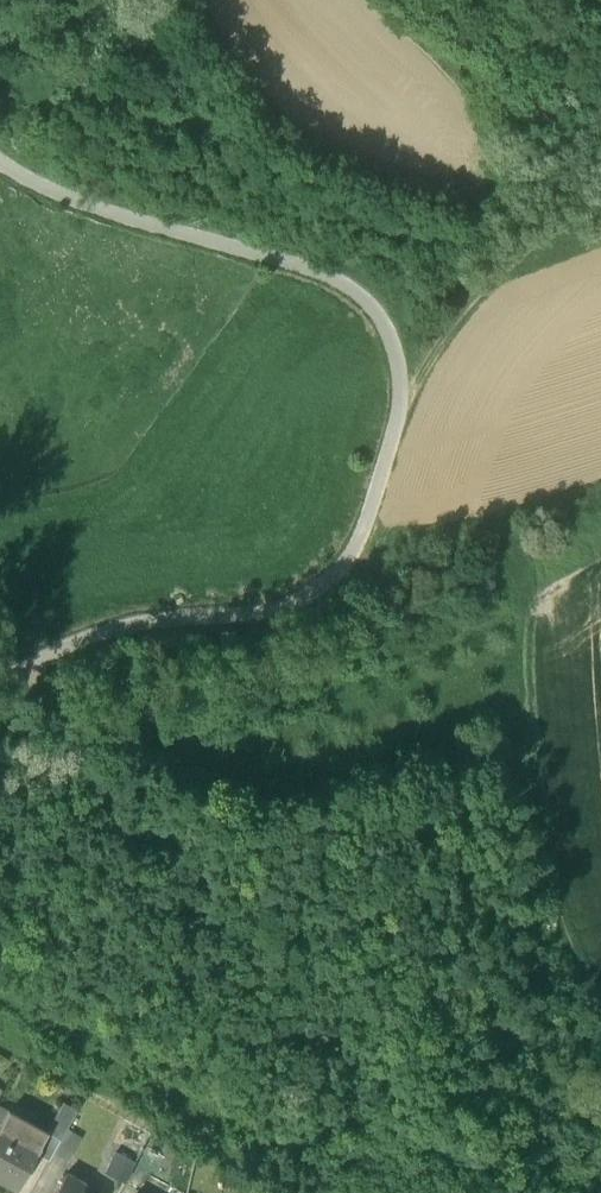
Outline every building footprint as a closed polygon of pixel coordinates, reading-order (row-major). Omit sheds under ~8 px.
[(0,1095),(0,1127),(1,1128),(2,1126),(12,1109),(17,1099),(2,1091),(0,1095)] [(48,1134),(61,1142),(69,1128),(79,1109),(66,1102),(50,1131),(48,1134)] [(2,1126),(40,1148),(48,1134),(50,1131),(12,1109),(2,1126)] [(2,1126),(1,1128),(0,1129),(0,1181),(18,1191),(37,1156),(42,1148),(40,1148),(2,1126)] [(85,1137),(69,1128),(61,1142),(56,1152),(70,1161),(85,1137)] [(42,1148),(37,1156),(50,1163),(56,1152),(61,1142),(48,1134),(40,1148),(42,1148)] [(107,1174),(125,1184),(128,1180),(136,1166),(117,1155),(107,1174)] [(67,1175),(57,1192),(81,1192),(85,1185),(67,1175)] [(128,1180),(125,1184),(120,1192),(137,1192),(140,1187),(128,1180)]
